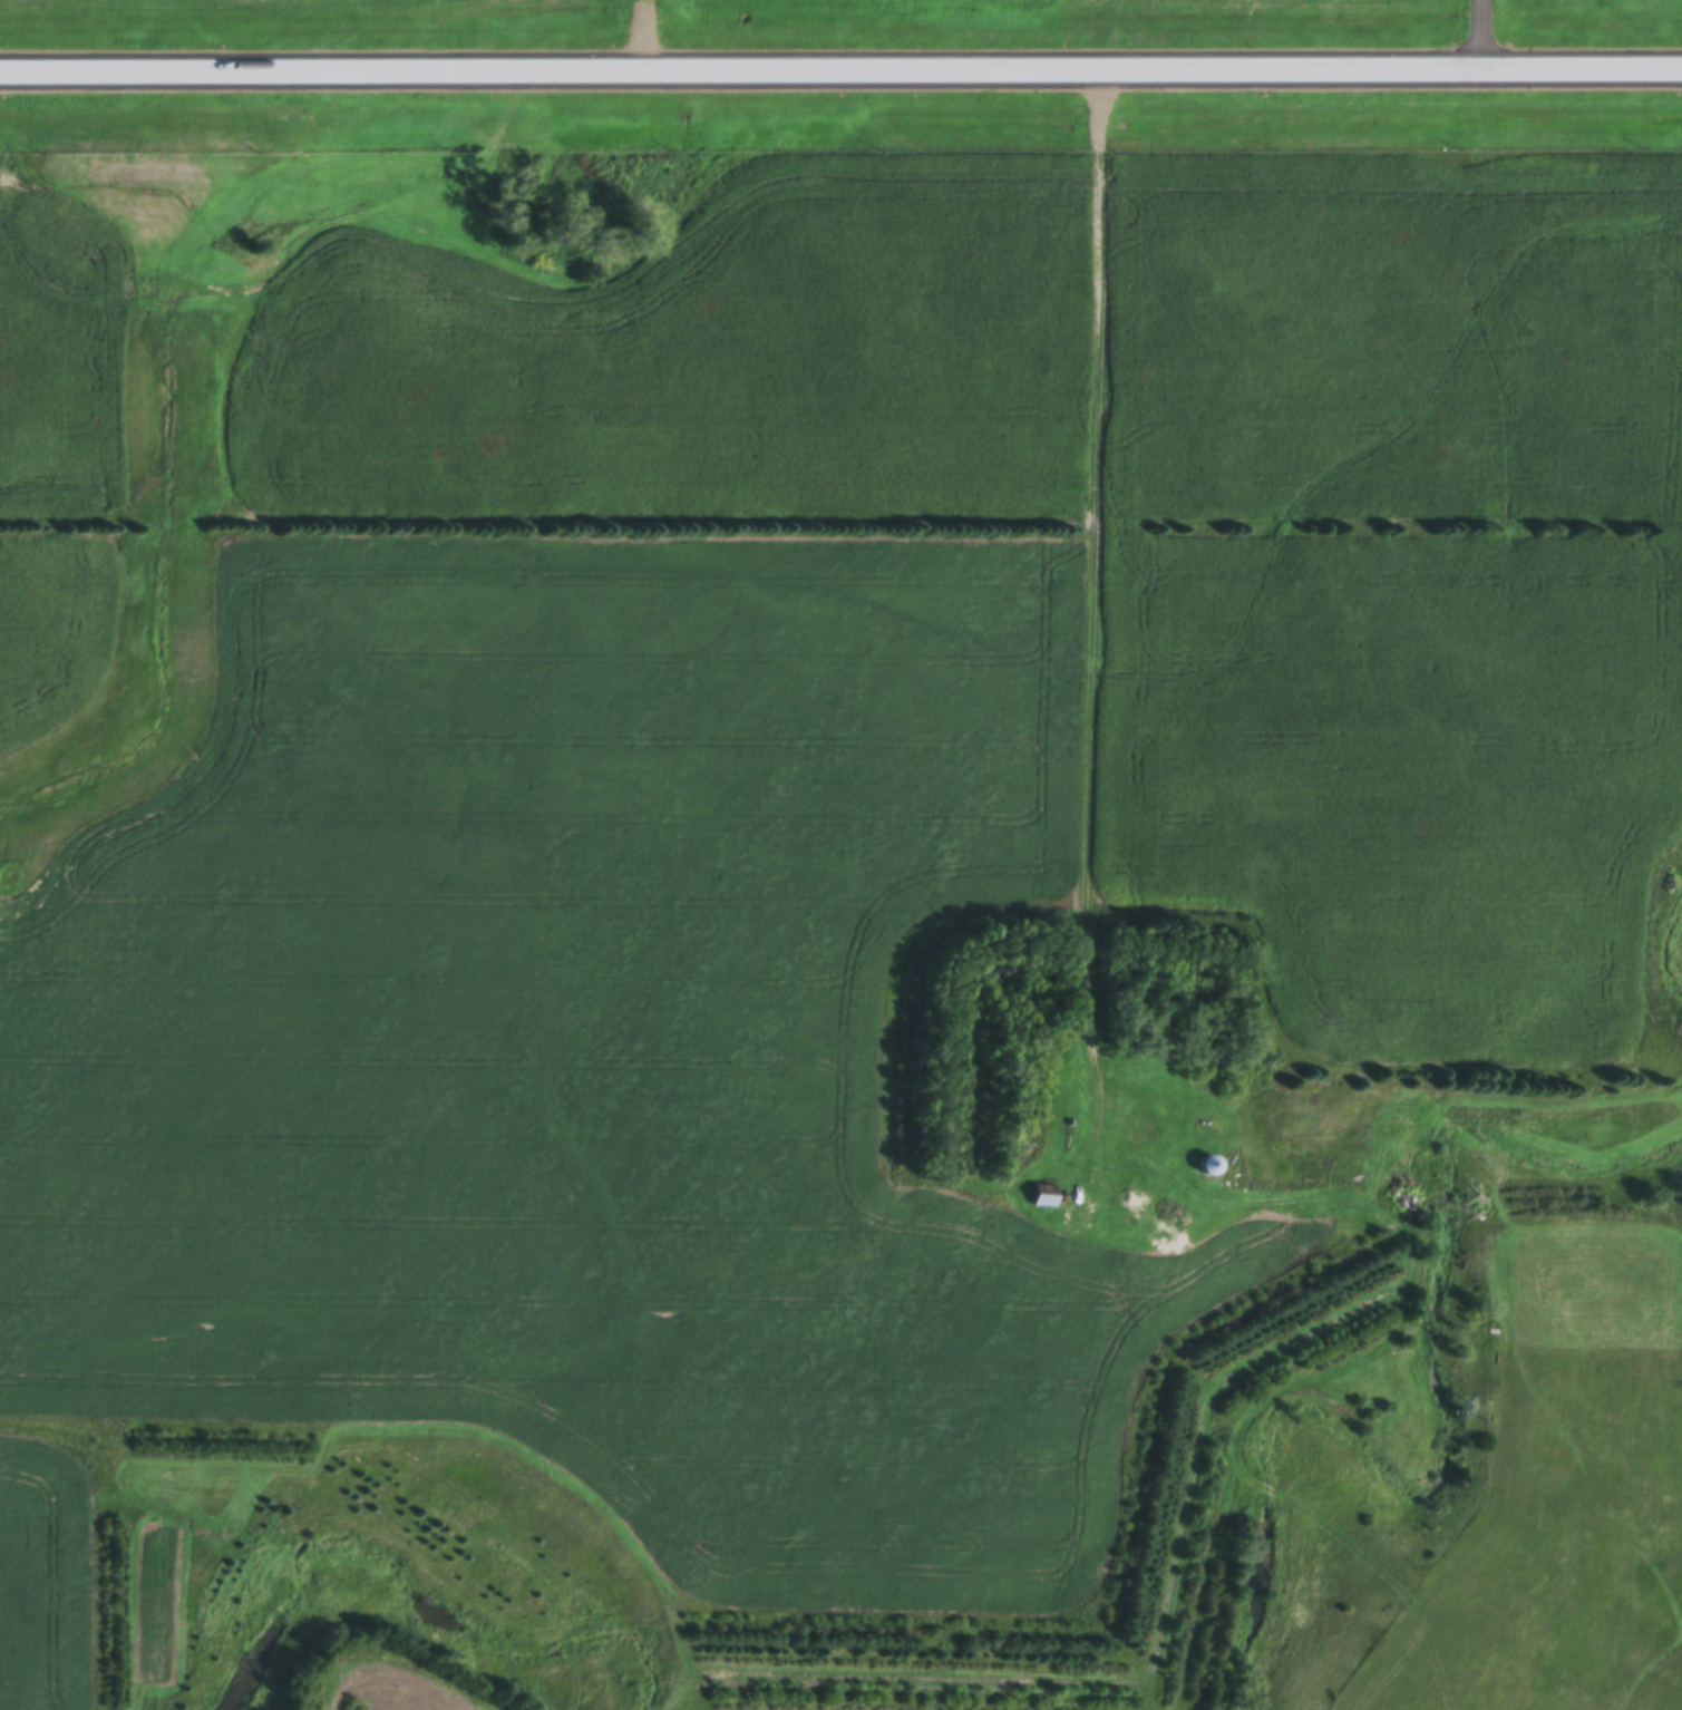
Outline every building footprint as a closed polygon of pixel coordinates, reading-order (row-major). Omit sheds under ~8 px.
[(1196,1170),(1211,1177),(1217,1161),(1202,1155),(1196,1170)] [(1051,1197),(1031,1197),(1031,1205),(1051,1206),(1051,1197)] [(1150,1248),(1179,1248),(1180,1203),(1151,1202),(1150,1248)]
